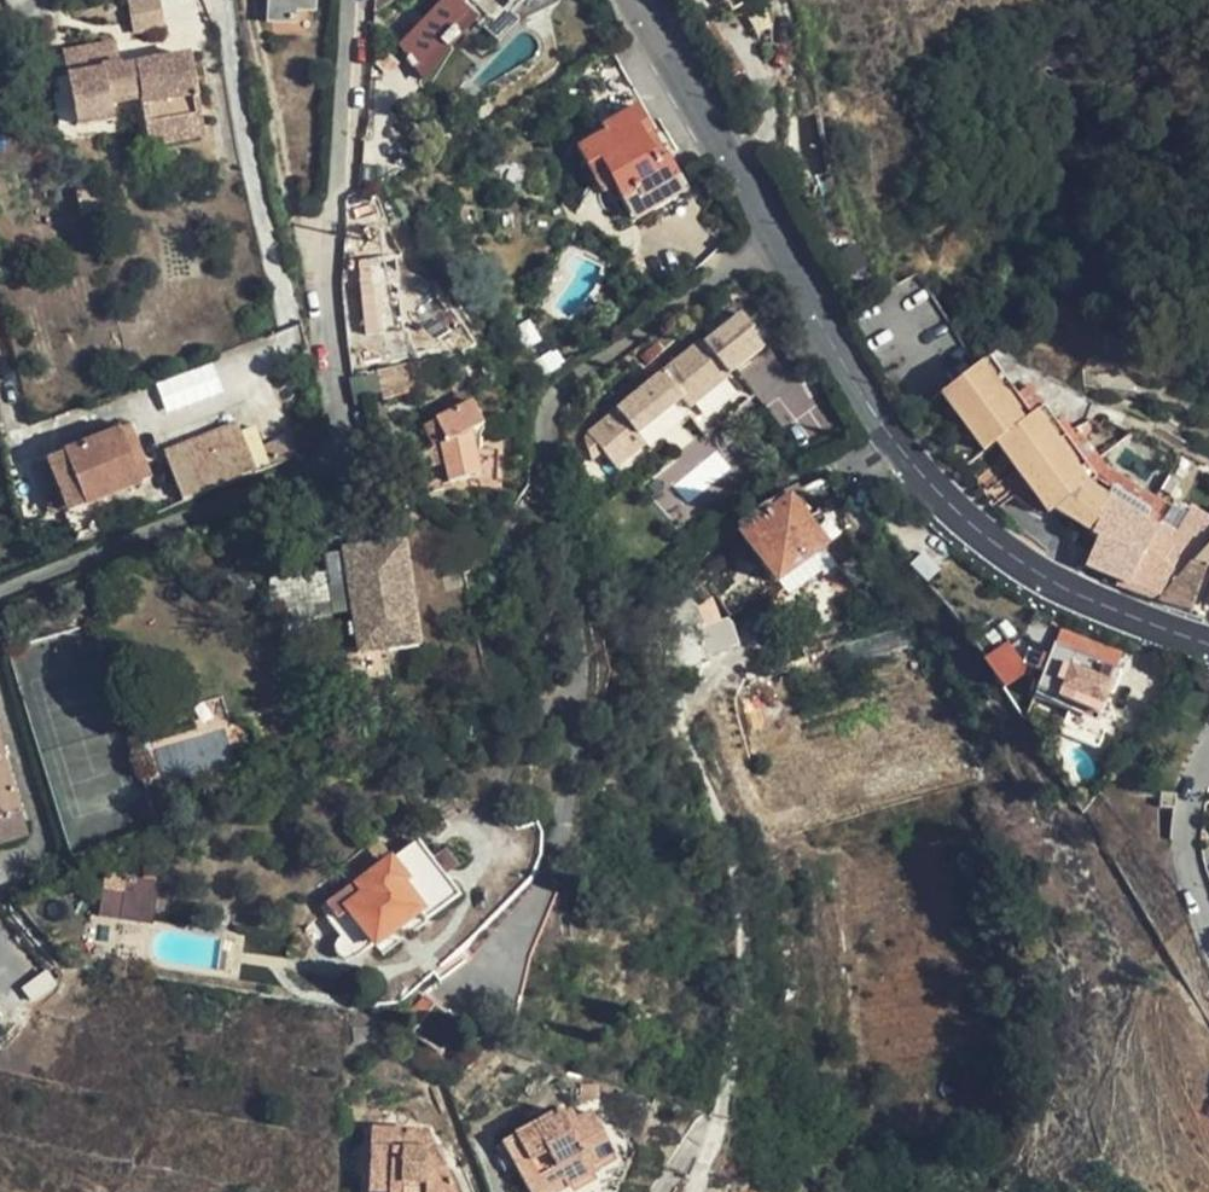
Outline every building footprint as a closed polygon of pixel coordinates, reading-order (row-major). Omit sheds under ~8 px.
[(134,32),(167,26),(162,0),(129,0),(134,32)] [(311,0),(267,0),(265,27),(291,27),(292,15),(310,16),(311,0)] [(474,24),(449,0),(446,0),(399,50),(417,73),(444,46),(449,51),(474,24)] [(488,34),(563,2),(562,0),(474,0),(488,34)] [(167,62),(133,68),(137,83),(122,86),(119,70),(114,45),(62,53),(77,128),(104,123),(102,109),(119,105),(124,137),(179,128),(167,62)] [(682,174),(610,50),(573,72),(605,125),(598,129),(601,135),(579,149),(600,186),(612,180),(636,221),(690,188),(682,174)] [(137,83),(133,68),(119,70),(122,86),(137,83)] [(181,143),(179,128),(124,137),(128,153),(181,143)] [(380,296),(363,298),(369,347),(390,345),(388,330),(406,329),(413,328),(418,320),(417,302),(410,293),(404,294),(402,270),(377,271),(380,296)] [(388,330),(390,345),(408,344),(406,329),(388,330)] [(682,400),(689,409),(730,374),(701,340),(591,431),(607,452),(619,467),(648,442),(642,433),(682,400)] [(1158,609),(1177,584),(1193,565),(1208,549),(1208,534),(1207,533),(1208,528),(1208,503),(1192,496),(1184,513),(1169,505),(1162,523),(1148,517),(1152,508),(1107,482),(1051,411),(1040,420),(994,362),(944,400),(989,458),(999,450),(1053,528),(1092,542),(1090,548),(1095,549),(1083,578),(1094,583),(1117,593),(1144,601),(1158,609)] [(730,374),(689,409),(702,423),(747,384),(735,369),(730,374)] [(400,370),(364,378),(370,401),(404,392),(400,370)] [(447,449),(440,452),(446,488),(477,479),(481,431),(483,430),(471,404),(436,426),(447,449)] [(596,461),(607,452),(591,431),(589,434),(588,440),(591,450),(596,461)] [(122,438),(104,444),(124,499),(142,493),(122,438)] [(213,461),(226,497),(269,480),(261,463),(252,441),(238,447),(234,438),(219,443),(224,456),(213,461)] [(208,449),(213,461),(224,456),(219,443),(208,449)] [(124,499),(104,444),(46,467),(66,523),(124,499)] [(158,469),(162,481),(213,461),(208,449),(158,469)] [(446,488),(440,452),(427,459),(435,492),(446,488)] [(261,463),(269,480),(288,473),(281,456),(261,463)] [(162,481),(176,515),(226,497),(213,461),(162,481)] [(66,523),(46,467),(27,474),(48,529),(66,523)] [(797,499),(793,493),(781,502),(786,509),(788,506),(797,499)] [(820,552),(788,506),(786,509),(744,540),(777,583),(820,552)] [(1193,565),(1208,570),(1208,571),(1208,549),(1193,565)] [(412,656),(398,553),(337,561),(354,664),(412,656)] [(1177,584),(1158,609),(1191,619),(1208,570),(1193,565),(1177,584)] [(690,618),(675,621),(680,644),(695,640),(690,618)] [(723,649),(718,626),(700,631),(707,654),(723,649)] [(1051,649),(1112,674),(1118,661),(1057,636),(1051,649)] [(1005,641),(982,662),(1007,690),(1030,670),(1005,641)] [(1094,718),(1112,674),(1051,649),(1032,693),(1094,718)] [(14,820),(0,774),(0,824),(14,820)] [(374,950),(421,915),(403,888),(406,886),(393,866),(361,887),(359,885),(321,912),(357,963),(374,950)] [(102,917),(158,921),(161,880),(105,876),(102,917)] [(429,927),(421,915),(374,950),(383,962),(429,927)] [(0,938),(0,992),(27,966),(0,938)] [(445,1060),(465,1029),(437,1008),(415,1039),(445,1060)] [(567,1136),(579,1132),(571,1115),(561,1120),(567,1136)] [(579,1132),(567,1136),(561,1120),(500,1145),(520,1191),(572,1191),(592,1184),(587,1175),(612,1164),(594,1125),(579,1132)] [(431,1136),(373,1130),(369,1191),(453,1191),(431,1136)]
